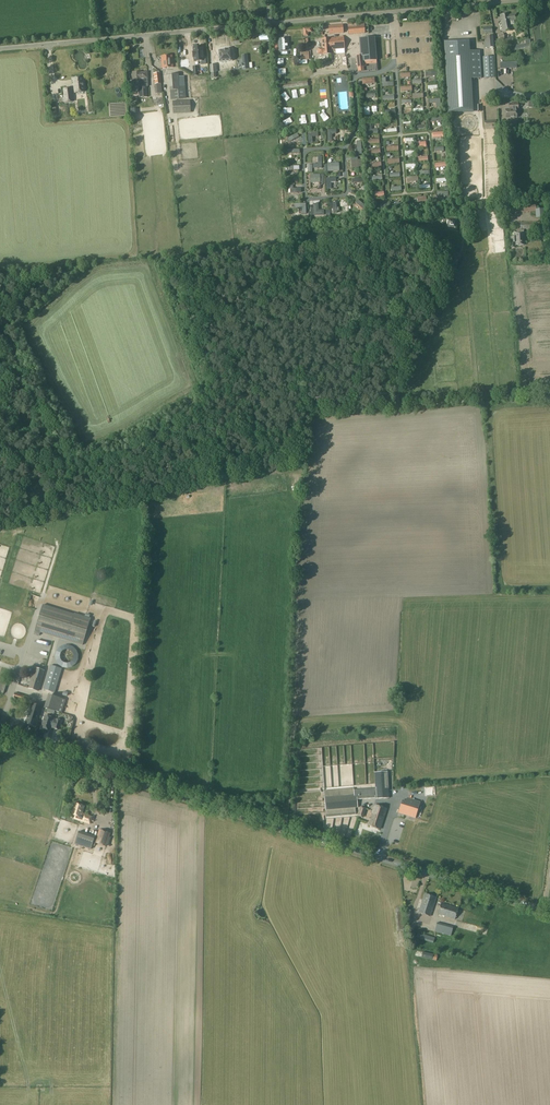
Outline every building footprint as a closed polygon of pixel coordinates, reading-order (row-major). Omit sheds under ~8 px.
[(509,15),(509,13),(500,15),(503,31),(512,30),(509,21),(516,19),(515,14),(509,15)] [(343,25),(328,26),(329,34),(344,33),(343,25)] [(312,27),(303,28),(304,37),(308,36),(308,32),(312,32),(312,27)] [(485,48),(493,47),(492,36),(484,36),(485,48)] [(330,50),(344,49),(344,37),(329,38),(329,39),(322,40),(322,49),(330,49),(330,50)] [(357,68),(361,67),(361,61),(376,60),(375,37),(359,38),(360,56),(356,57),(357,68)] [(288,39),(278,39),(279,51),(288,50),(288,39)] [(470,51),(469,41),(445,42),(449,113),(473,111),(471,79),(482,78),(480,51),(470,51)] [(195,52),(194,52),(194,56),(195,56),(195,60),(202,59),(202,62),(206,62),(206,59),(204,59),(203,48),(194,49),(195,52)] [(300,60),(309,60),(309,52),(299,53),(300,60)] [(230,53),(219,53),(219,62),(223,62),(223,63),(226,62),(230,62),(230,53)] [(162,68),(173,67),(172,56),(161,57),(162,68)] [(484,78),(494,77),(493,57),(483,57),(484,78)] [(434,66),(423,67),(425,82),(436,81),(434,66)] [(418,68),(406,69),(408,84),(419,83),(418,68)] [(404,70),(395,71),(397,85),(408,84),(406,69),(404,70)] [(141,72),(132,73),(133,80),(140,79),(140,84),(140,87),(138,87),(139,98),(148,97),(147,86),(146,87),(145,83),(148,83),(147,79),(148,79),(147,72),(141,72)] [(156,93),(162,93),(159,72),(154,73),(156,93)] [(177,77),(177,74),(168,75),(170,99),(185,98),(184,77),(177,77)] [(390,76),(377,77),(379,89),(392,88),(390,76)] [(75,93),(84,92),(83,78),(73,79),(75,93)] [(282,87),(302,86),(302,96),(306,96),(305,86),(310,85),(309,80),(282,82),(282,87)] [(372,80),(360,81),(361,94),(373,93),(372,80)] [(436,81),(425,82),(426,92),(426,97),(437,95),(437,91),(436,81)] [(419,83),(408,84),(410,99),(421,97),(421,93),(419,83)] [(408,84),(397,85),(398,100),(410,99),(408,84)] [(379,89),(380,102),(393,101),(392,88),(379,89)] [(65,103),(73,102),(71,89),(64,89),(65,103)] [(373,93),(361,94),(363,107),(375,106),(373,93)] [(437,95),(426,97),(428,113),(439,111),(437,95)] [(421,97),(410,99),(412,114),(423,113),(421,97)] [(410,99),(398,100),(400,116),(412,114),(410,99)] [(174,113),(191,112),(190,101),(174,102),(174,113)] [(393,101),(380,102),(382,118),(395,116),(393,101)] [(515,109),(515,108),(517,108),(516,103),(506,103),(507,108),(509,108),(509,109),(506,109),(506,118),(517,117),(516,109),(515,109)] [(375,106),(363,107),(364,120),(376,119),(375,106)] [(413,118),(414,131),(427,129),(425,116),(413,118)] [(413,118),(400,119),(402,132),(414,131),(413,118)] [(352,139),(350,140),(352,155),(365,154),(361,120),(361,121),(361,123),(361,125),(360,127),(360,129),(359,131),(358,132),(357,134),(356,135),(355,137),(353,138),(352,139)] [(377,122),(365,123),(366,136),(379,135),(379,132),(379,131),(378,125),(377,122)] [(355,124),(326,128),(327,139),(341,138),(342,137),(344,137),(345,137),(346,136),(348,135),(349,135),(350,134),(351,133),(352,132),(353,131),(353,130),(354,128),(355,127),(355,126),(355,124)] [(326,128),(303,131),(304,142),(327,139),(326,128)] [(303,131),(285,133),(286,151),(305,148),(304,142),(303,131)] [(379,135),(366,136),(368,153),(368,151),(381,150),(379,135)] [(414,136),(402,138),(404,151),(416,149),(414,136)] [(397,138),(385,140),(386,151),(398,150),(397,138)] [(344,143),(327,145),(330,169),(346,167),(344,143)] [(327,145),(311,146),(314,171),(330,169),(327,145)] [(305,148),(286,151),(288,169),(307,166),(305,148)] [(427,148),(416,149),(417,162),(429,161),(427,148)] [(416,149),(404,151),(405,163),(417,162),(416,149)] [(398,150),(386,151),(388,163),(400,162),(398,150)] [(365,154),(352,155),(354,174),(367,172),(365,154)] [(381,154),(368,156),(368,157),(370,169),(375,169),(383,168),(381,154)] [(444,158),(434,159),(436,174),(445,173),(444,158)] [(429,161),(417,162),(418,174),(430,173),(429,161)] [(417,162),(405,163),(407,176),(418,174),(417,162)] [(307,166),(288,169),(288,175),(289,186),(309,184),(307,166)] [(346,167),(330,169),(333,193),(349,192),(346,167)] [(375,169),(370,169),(371,183),(376,183),(384,182),(383,168),(375,169)] [(330,169),(314,171),(317,195),(333,193),(330,169)] [(367,172),(354,174),(356,191),(369,194),(367,172)] [(430,173),(418,174),(420,188),(432,187),(430,173)] [(445,173),(436,174),(437,189),(438,189),(447,188),(445,173)] [(418,174),(407,176),(408,189),(420,188),(418,174)] [(401,177),(389,178),(391,191),(403,190),(401,177)] [(376,183),(371,183),(373,199),(378,199),(386,198),(384,182),(376,183)] [(309,184),(289,186),(291,204),(311,201),(309,184)] [(438,191),(430,192),(431,201),(448,199),(447,188),(438,189),(438,191)] [(369,194),(356,191),(356,196),(358,210),(371,209),(369,194)] [(430,192),(410,195),(411,204),(431,201),(430,192)] [(410,195),(391,197),(392,206),(411,204),(410,195)] [(356,196),(337,198),(339,213),(358,210),(356,196)] [(378,199),(373,199),(374,209),(379,208),(392,206),(391,197),(386,198),(378,199)] [(337,198),(318,201),(320,215),(339,213),(337,198)] [(318,201),(311,201),(291,204),(291,214),(292,218),(320,215),(318,201)] [(512,205),(512,212),(537,211),(537,218),(543,217),(543,210),(536,210),(535,204),(512,205)] [(458,219),(447,219),(446,230),(458,230),(458,219)] [(515,234),(515,237),(512,237),(512,243),(515,242),(515,245),(516,245),(516,246),(525,246),(524,233),(524,229),(536,229),(537,230),(544,230),(543,222),(537,222),(520,223),(520,229),(521,229),(521,233),(515,234)] [(81,644),(88,620),(44,606),(37,630),(81,644)] [(43,643),(48,647),(52,642),(47,639),(43,643)] [(55,652),(67,660),(65,664),(68,666),(71,662),(73,663),(78,654),(74,652),(75,649),(67,644),(65,647),(60,644),(55,652)] [(55,692),(62,669),(50,665),(44,689),(55,692)] [(39,691),(45,671),(35,668),(29,688),(39,691)] [(16,680),(16,676),(20,676),(20,671),(10,670),(10,676),(13,676),(13,679),(16,680)] [(24,701),(25,696),(15,693),(13,698),(24,701)] [(62,713),(66,700),(50,695),(46,708),(62,713)] [(18,712),(16,720),(35,726),(38,718),(18,712)] [(57,718),(46,714),(42,727),(50,730),(52,725),(54,725),(53,728),(59,730),(61,721),(57,719),(57,718)] [(375,788),(376,798),(389,797),(387,771),(374,772),(375,788)] [(352,785),(323,786),(323,795),(352,794),(352,785)] [(355,799),(376,798),(375,788),(355,789),(355,796),(324,798),(325,810),(356,808),(355,799)] [(421,802),(407,798),(406,801),(402,800),(398,813),(415,818),(421,802)] [(90,824),(92,817),(82,813),(84,807),(75,804),(72,814),(76,815),(75,819),(90,824)] [(380,829),(386,809),(375,805),(368,825),(380,829)] [(400,843),(403,824),(400,824),(401,818),(394,817),(392,833),(393,834),(392,838),(394,839),(393,842),(400,843)] [(110,834),(99,830),(96,843),(106,846),(110,834)] [(95,837),(79,832),(75,843),(91,848),(95,837)] [(430,916),(436,898),(425,894),(419,913),(430,916)] [(455,919),(459,908),(441,903),(438,914),(455,919)] [(413,925),(417,927),(416,930),(425,932),(427,925),(414,921),(413,925)] [(451,936),(453,928),(437,923),(435,932),(451,936)] [(433,943),(435,938),(419,933),(418,938),(433,943)]
